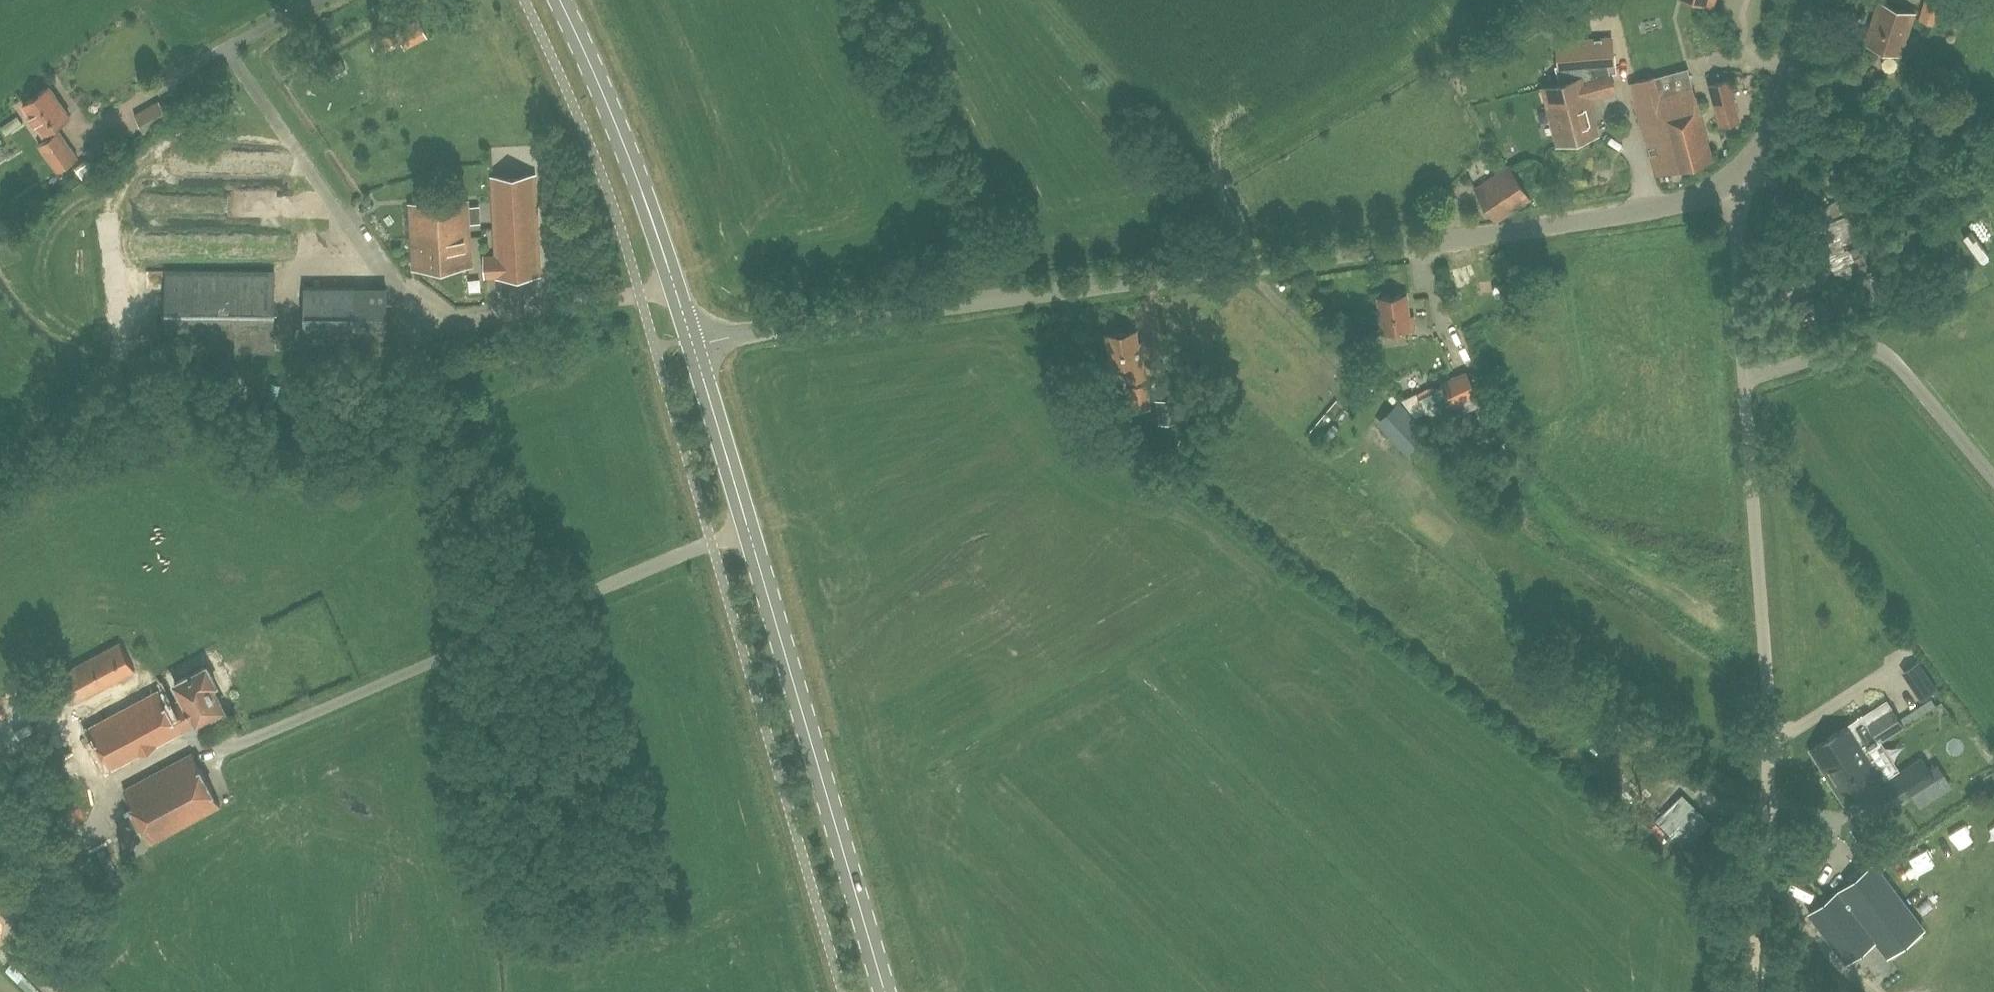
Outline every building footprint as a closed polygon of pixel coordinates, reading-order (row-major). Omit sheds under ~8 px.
[(1899,52),(1913,11),(1881,0),(1867,42),(1899,52)] [(402,43),(405,48),(428,36),(419,18),(370,42),(375,53),(385,48),(387,50),(402,43)] [(1564,100),(1548,104),(1558,142),(1596,132),(1586,94),(1600,90),(1615,87),(1612,73),(1611,74),(1597,77),(1583,81),(1581,76),(1560,82),(1564,100)] [(1656,173),(1711,157),(1691,85),(1663,93),(1658,75),(1630,83),(1656,173)] [(1719,125),(1741,119),(1730,77),(1708,83),(1719,125)] [(58,171),(78,156),(56,125),(70,115),(49,85),(23,104),(29,112),(27,114),(34,125),(37,123),(44,133),(46,132),(50,137),(39,144),(58,171)] [(143,132),(169,119),(159,100),(133,114),(143,132)] [(86,181),(124,155),(108,133),(84,150),(89,157),(76,166),(86,181)] [(1863,165),(1865,159),(1855,156),(1853,162),(1863,165)] [(1496,221),(1530,199),(1509,166),(1475,188),(1496,221)] [(533,174),(491,177),(497,275),(538,273),(533,174)] [(414,266),(468,263),(465,200),(411,203),(414,266)] [(274,352),(274,271),(166,271),(166,351),(274,352)] [(1478,285),(1477,305),(1488,305),(1488,286),(1478,285)] [(305,287),(305,352),(386,352),(387,288),(305,287)] [(1406,327),(1414,326),(1413,315),(1409,315),(1406,293),(1378,296),(1382,330),(1384,344),(1408,340),(1406,327)] [(1129,378),(1145,376),(1140,341),(1138,341),(1136,329),(1106,333),(1111,363),(1127,361),(1129,378)] [(1421,393),(1436,425),(1437,424),(1441,432),(1452,426),(1449,419),(1482,404),(1478,394),(1467,369),(1440,381),(1442,384),(1421,393)] [(1127,386),(1130,411),(1151,407),(1148,383),(1127,386)] [(1159,424),(1178,421),(1175,396),(1155,399),(1159,424)] [(1399,403),(1388,412),(1382,417),(1411,449),(1417,443),(1423,448),(1433,439),(1399,403)] [(76,701),(135,669),(119,641),(61,673),(76,701)] [(197,723),(224,708),(212,686),(216,683),(207,666),(175,682),(183,698),(167,706),(158,690),(90,726),(112,768),(180,731),(179,729),(195,721),(197,723)] [(1826,774),(1867,749),(1866,748),(1903,725),(1891,705),(1867,720),(1864,715),(1810,749),(1826,774)] [(1867,749),(1826,774),(1844,802),(1884,777),(1867,749)] [(151,842),(220,805),(192,752),(123,789),(151,842)] [(1930,755),(1925,758),(1922,755),(1883,779),(1899,804),(1938,780),(1936,776),(1941,773),(1930,755)] [(1887,955),(1923,928),(1874,863),(1809,913),(1834,945),(1846,961),(1875,939),(1887,955)]
